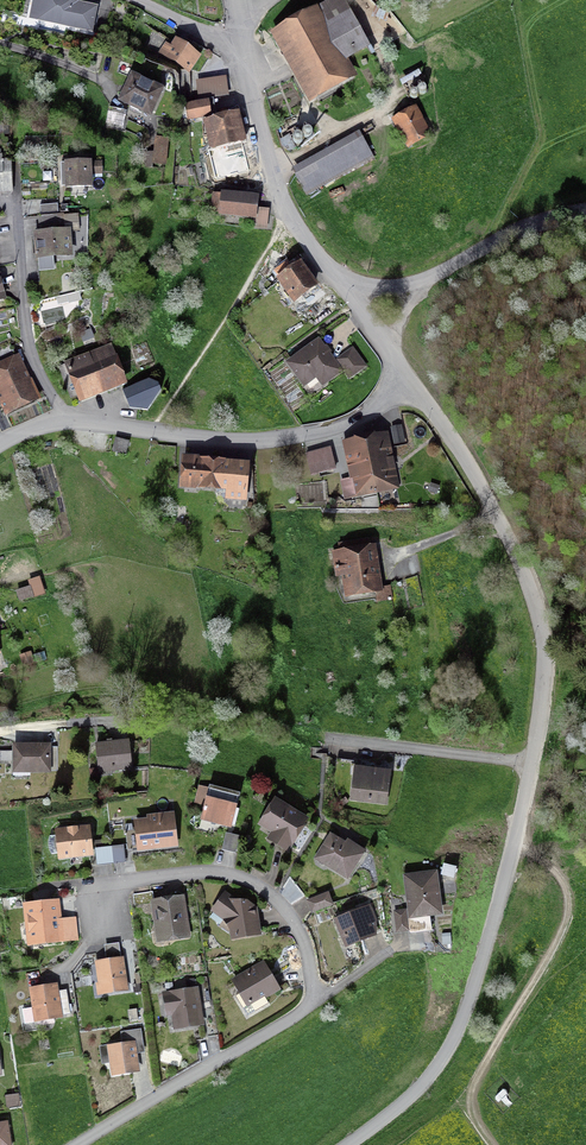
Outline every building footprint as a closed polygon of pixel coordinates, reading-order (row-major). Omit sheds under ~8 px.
[(90,29),(94,8),(76,4),(76,0),(33,0),(30,18),(90,29)] [(310,9),(275,32),(316,95),(351,72),(310,9)] [(196,53),(174,40),(165,55),(186,69),(196,53)] [(200,98),(230,93),(227,76),(197,81),(200,98)] [(159,89),(133,78),(123,100),(150,112),(159,89)] [(207,102),(185,106),(187,117),(209,113),(207,102)] [(425,131),(414,112),(397,122),(409,141),(425,131)] [(124,131),(126,114),(113,113),(111,130),(124,131)] [(251,169),(235,116),(201,126),(216,179),(251,169)] [(166,162),(169,137),(158,136),(155,161),(166,162)] [(308,190),(367,159),(356,139),(297,170),(308,190)] [(12,195),(10,164),(3,164),(2,159),(0,159),(0,196),(12,195)] [(89,161),(64,162),(65,186),(90,186),(89,161)] [(252,199),(222,196),(220,213),(251,216),(252,199)] [(58,213),(57,204),(38,206),(39,214),(58,213)] [(58,213),(39,214),(40,230),(80,227),(79,211),(58,213)] [(67,232),(35,234),(37,257),(68,255),(67,232)] [(295,258),(273,272),(290,299),(314,285),(295,258)] [(339,370),(319,342),(290,363),(310,391),(339,370)] [(109,348),(66,364),(78,398),(122,382),(109,348)] [(363,367),(351,350),(338,360),(350,376),(363,367)] [(35,398),(18,360),(0,369),(0,399),(5,411),(35,398)] [(150,377),(123,388),(130,405),(148,406),(160,389),(157,381),(150,377)] [(384,434),(365,438),(377,491),(396,487),(384,434)] [(358,495),(377,491),(365,438),(346,442),(358,495)] [(328,451),(310,456),(314,475),(334,469),(328,451)] [(246,492),(248,466),(184,460),(182,485),(246,492)] [(440,486),(430,483),(428,491),(437,494),(440,486)] [(305,519),(320,518),(320,508),(304,509),(305,519)] [(249,517),(220,520),(221,529),(249,526),(249,517)] [(374,546),(334,554),(342,596),(382,589),(374,546)] [(33,587),(17,591),(20,602),(36,597),(33,587)] [(127,742),(96,745),(99,772),(130,769),(127,742)] [(47,746),(13,747),(13,771),(47,771),(47,746)] [(387,772),(357,769),(354,801),(383,804),(387,772)] [(210,790),(203,820),(231,826),(238,796),(210,790)] [(305,819),(275,802),(261,825),(274,833),(269,841),(286,851),(305,819)] [(172,818),(134,823),(137,851),(175,847),(172,818)] [(90,827),(57,829),(59,861),(92,859),(90,827)] [(333,836),(317,861),(347,880),(363,855),(333,836)] [(435,874),(406,877),(410,917),(439,914),(435,874)] [(314,909),(332,903),(329,893),(311,899),(314,909)] [(230,923),(232,939),(259,934),(254,903),(240,905),(224,894),(211,913),(230,923)] [(179,899),(158,901),(161,940),(183,938),(179,899)] [(57,902),(23,906),(27,945),(76,940),(74,921),(59,922),(57,902)] [(368,908),(334,921),(345,947),(378,934),(368,908)] [(120,960),(96,964),(100,995),(125,991),(120,960)] [(262,965),(232,982),(247,1007),(277,991),(262,965)] [(55,987),(30,991),(35,1021),(59,1018),(55,987)] [(195,988),(169,991),(173,1029),(200,1026),(195,988)] [(134,1046),(110,1049),(113,1077),(138,1074),(134,1046)] [(0,1125),(0,1144),(9,1144),(6,1125),(0,1125)]
